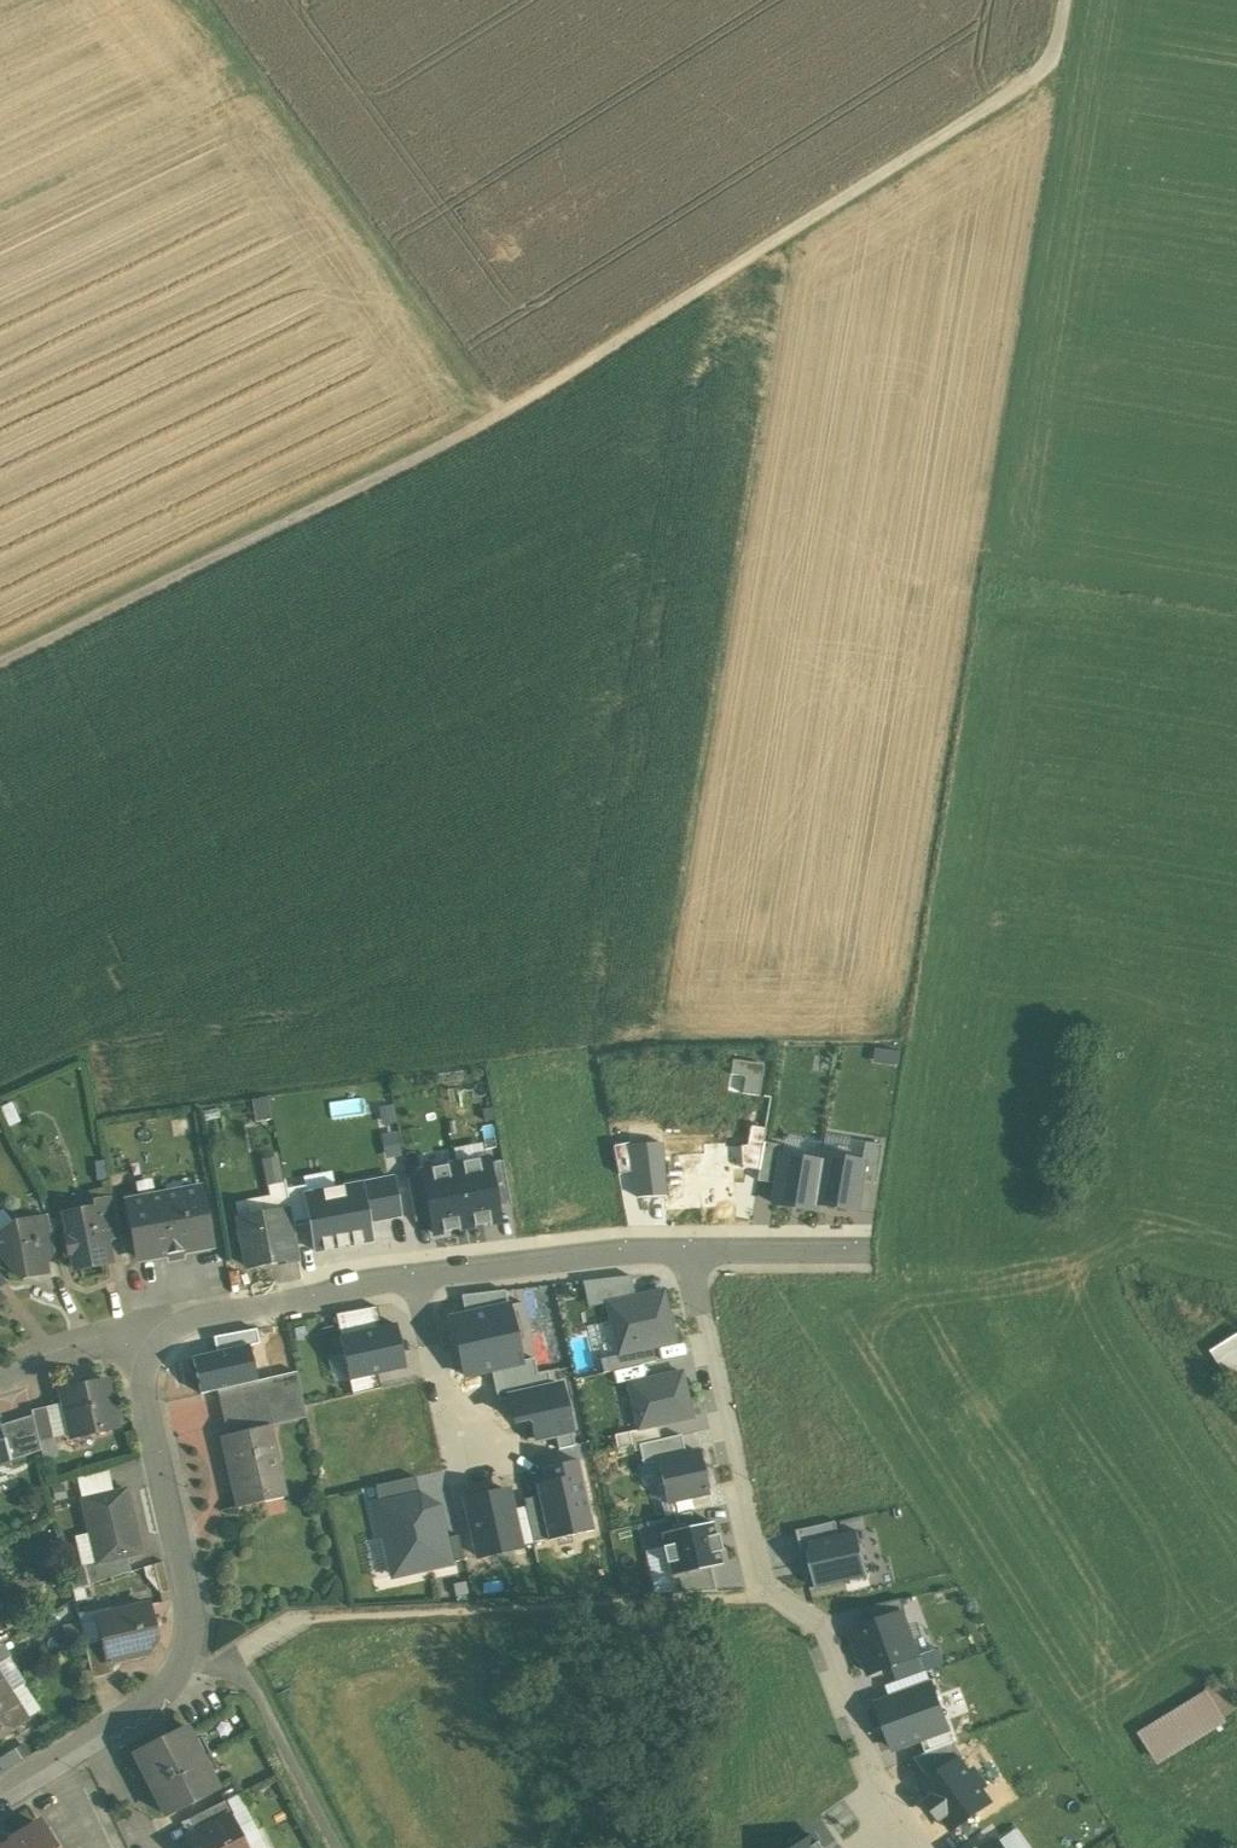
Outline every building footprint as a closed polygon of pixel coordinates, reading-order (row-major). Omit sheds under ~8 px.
[(759,1092),(760,1061),(729,1060),(728,1091),(759,1092)] [(705,1156),(663,1158),(665,1199),(665,1210),(735,1207),(732,1143),(704,1144),(705,1156)] [(758,1181),(777,1184),(781,1156),(783,1146),(764,1143),(758,1181)] [(863,1163),(860,1182),(875,1184),(881,1145),(865,1143),(861,1162),(863,1163)] [(613,1147),(618,1175),(633,1172),(629,1146),(628,1144),(613,1147)] [(637,1200),(665,1199),(663,1158),(662,1144),(629,1146),(633,1172),(637,1200)] [(815,1204),(822,1163),(820,1162),(781,1156),(777,1184),(773,1204),(814,1210),(815,1204)] [(822,1163),(815,1204),(855,1210),(860,1182),(863,1163),(861,1162),(821,1156),(820,1162),(822,1163)] [(488,1160),(455,1166),(467,1228),(499,1222),(496,1207),(488,1164),(488,1160)] [(503,1161),(488,1164),(496,1207),(511,1205),(503,1161)] [(467,1228),(455,1166),(423,1172),(423,1177),(431,1219),(435,1234),(467,1228)] [(423,1177),(408,1180),(416,1222),(431,1219),(423,1177)] [(393,1178),(361,1184),(369,1223),(400,1216),(393,1178)] [(361,1184),(305,1195),(310,1223),(316,1253),(372,1242),(369,1223),(361,1184)] [(290,1210),(293,1226),(310,1223),(305,1195),(303,1186),(286,1189),(290,1210)] [(197,1188),(128,1201),(140,1260),(209,1247),(197,1188)] [(111,1199),(95,1202),(97,1209),(98,1208),(103,1238),(104,1238),(118,1236),(111,1199)] [(97,1209),(65,1215),(67,1229),(70,1231),(65,1239),(68,1256),(73,1255),(75,1269),(108,1263),(104,1238),(103,1238),(98,1208),(97,1209)] [(290,1210),(276,1212),(283,1253),(284,1253),(298,1250),(293,1226),(290,1210)] [(276,1212),(238,1220),(240,1228),(235,1229),(238,1244),(242,1243),(247,1267),(285,1260),(284,1253),(283,1253),(276,1212)] [(48,1218),(34,1221),(40,1251),(54,1249),(48,1218)] [(14,1224),(0,1236),(0,1252),(20,1277),(44,1273),(40,1251),(34,1221),(14,1224)] [(582,1282),(587,1307),(603,1304),(636,1296),(632,1277),(625,1277),(582,1282)] [(636,1296),(603,1304),(615,1355),(651,1347),(674,1342),(662,1290),(636,1296)] [(462,1296),(466,1315),(508,1306),(504,1291),(462,1296)] [(335,1315),(340,1338),(382,1329),(377,1306),(335,1315)] [(466,1315),(452,1318),(465,1376),(492,1370),(521,1363),(520,1362),(508,1306),(466,1315)] [(382,1329),(340,1338),(350,1382),(378,1376),(406,1368),(396,1326),(382,1329)] [(214,1340),(218,1356),(249,1349),(259,1346),(255,1331),(214,1340)] [(1212,1350),(1236,1390),(1236,1335),(1212,1350)] [(600,1359),(603,1374),(654,1362),(651,1347),(615,1355),(600,1359)] [(202,1394),(217,1391),(249,1383),(257,1382),(249,1349),(218,1356),(195,1362),(202,1394)] [(492,1370),(495,1384),(538,1375),(534,1359),(520,1362),(521,1363),(492,1370)] [(538,1375),(495,1384),(499,1401),(509,1399),(509,1396),(551,1387),(548,1372),(538,1375)] [(257,1382),(249,1383),(256,1417),(304,1406),(296,1373),(257,1382)] [(626,1386),(636,1431),(656,1427),(691,1419),(681,1374),(626,1386)] [(350,1382),(353,1395),(381,1389),(378,1376),(350,1382)] [(107,1381),(60,1391),(71,1438),(117,1427),(107,1381)] [(249,1383),(217,1391),(224,1424),(256,1417),(249,1383)] [(509,1396),(509,1399),(514,1421),(530,1416),(536,1440),(555,1436),(571,1432),(561,1385),(551,1387),(509,1396)] [(256,1417),(224,1424),(227,1436),(227,1435),(267,1427),(306,1418),(304,1406),(256,1417)] [(46,1407),(32,1411),(38,1440),(53,1437),(46,1407)] [(32,1416),(0,1426),(11,1460),(41,1451),(38,1440),(32,1411),(31,1411),(32,1416)] [(9,1461),(9,1462),(11,1461),(0,1426),(0,1464),(9,1461)] [(267,1427),(227,1435),(238,1484),(236,1485),(241,1507),(283,1497),(267,1427)] [(639,1445),(659,1441),(656,1427),(636,1431),(615,1436),(618,1450),(639,1445)] [(571,1432),(555,1436),(558,1450),(574,1446),(571,1432)] [(659,1441),(639,1445),(643,1465),(656,1462),(685,1456),(681,1436),(659,1441)] [(685,1456),(656,1462),(666,1503),(709,1493),(700,1453),(685,1456)] [(548,1539),(549,1541),(593,1531),(577,1461),(542,1468),(546,1483),(536,1485),(538,1496),(548,1539)] [(77,1479),(82,1500),(113,1493),(107,1469),(77,1479)] [(380,1506),(420,1497),(416,1478),(376,1487),(380,1506)] [(113,1493),(82,1500),(96,1563),(127,1557),(141,1553),(126,1490),(113,1493)] [(465,1501),(478,1558),(521,1548),(512,1510),(508,1490),(465,1501)] [(534,1542),(548,1539),(538,1496),(524,1499),(526,1507),(534,1542)] [(378,1506),(393,1576),(464,1561),(458,1536),(444,1539),(437,1507),(420,1497),(380,1506),(378,1506)] [(526,1507),(512,1510),(521,1548),(535,1545),(534,1542),(526,1507)] [(679,1530),(661,1534),(670,1576),(711,1568),(721,1566),(719,1554),(723,1553),(718,1534),(715,1535),(712,1523),(695,1527),(692,1514),(676,1517),(679,1530)] [(836,1522),(794,1531),(799,1556),(810,1554),(808,1545),(839,1538),(836,1522)] [(839,1538),(808,1545),(810,1554),(818,1590),(867,1578),(857,1534),(839,1538)] [(96,1563),(85,1566),(89,1585),(130,1572),(127,1557),(96,1563)] [(85,1566),(68,1570),(72,1590),(89,1585),(85,1566)] [(711,1568),(670,1576),(674,1592),(716,1592),(711,1568)] [(867,1607),(873,1625),(902,1614),(907,1613),(903,1600),(867,1607)] [(148,1605),(112,1613),(101,1630),(104,1640),(109,1662),(110,1662),(145,1654),(155,1638),(148,1605)] [(870,1674),(918,1657),(902,1614),(873,1625),(852,1633),(858,1650),(861,1649),(870,1674)] [(104,1640),(85,1644),(92,1679),(113,1674),(110,1662),(109,1662),(104,1640)] [(10,1657),(2,1644),(0,1645),(0,1663),(10,1657)] [(9,1693),(0,1678),(0,1699),(9,1693)] [(1224,1721),(1236,1712),(1236,1704),(1223,1682),(1206,1692),(1224,1721)] [(921,1740),(949,1730),(931,1685),(878,1705),(895,1750),(921,1740)] [(1206,1692),(1139,1734),(1160,1767),(1226,1725),(1224,1721),(1206,1692)] [(0,1699),(0,1736),(26,1720),(9,1693),(0,1699)] [(187,1727),(134,1754),(135,1755),(150,1784),(201,1758),(187,1729),(187,1727)] [(921,1740),(926,1754),(954,1743),(949,1730),(921,1740)] [(915,1758),(930,1781),(960,1760),(965,1756),(955,1743),(954,1743),(926,1754),(915,1758)] [(201,1758),(150,1784),(164,1813),(165,1815),(217,1788),(216,1787),(201,1758)] [(952,1830),(991,1803),(981,1789),(985,1786),(974,1771),(970,1774),(960,1760),(930,1781),(921,1787),(931,1802),(929,1803),(940,1819),(942,1817),(952,1830)] [(188,1838),(193,1847),(244,1847),(239,1838),(256,1830),(238,1794),(228,1799),(236,1816),(230,1819),(229,1817),(197,1834),(188,1838)] [(228,1799),(189,1819),(197,1834),(229,1817),(230,1819),(236,1816),(228,1799)] [(0,1837),(0,1847),(54,1847),(40,1825),(37,1824),(10,1841),(9,1839),(0,1837)] [(239,1838),(244,1847),(266,1847),(256,1830),(239,1838)] [(815,1837),(800,1847),(824,1847),(815,1837)]
